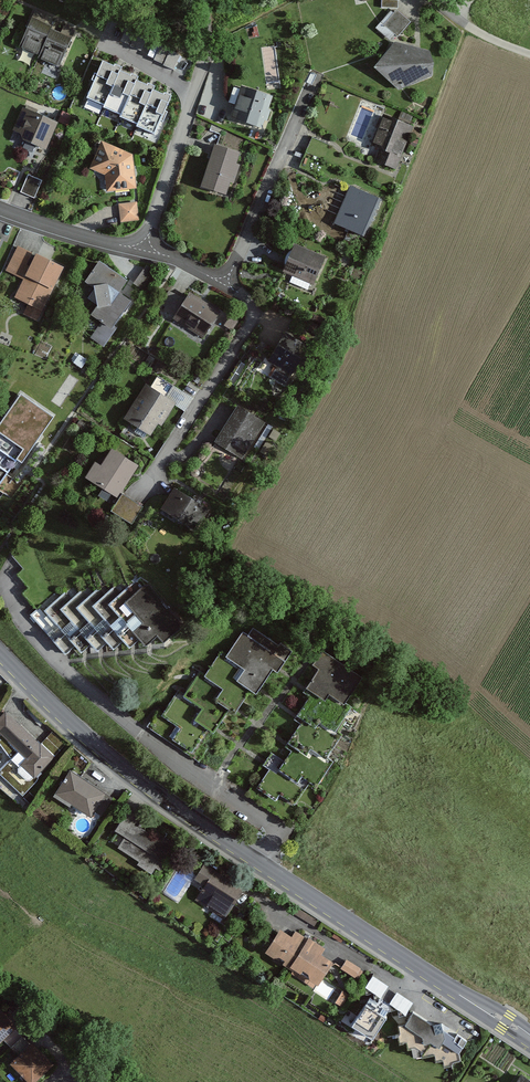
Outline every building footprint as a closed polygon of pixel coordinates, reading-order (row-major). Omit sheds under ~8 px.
[(379,10),(399,9),(399,0),(379,0),(379,10)] [(390,15),(387,12),(371,30),(386,42),(391,35),(395,38),(407,23),(393,12),(390,15)] [(52,27),(32,18),(19,46),(40,55),(51,28),(52,27)] [(72,37),(51,28),(40,55),(39,57),(59,66),(72,37)] [(391,44),(362,70),(394,92),(427,78),(425,52),(391,44)] [(103,61),(87,97),(104,105),(120,71),(122,67),(115,64),(114,66),(103,61)] [(104,105),(103,107),(120,115),(136,81),(138,77),(132,74),(131,76),(120,71),(104,105)] [(120,115),(120,117),(137,125),(153,90),(155,86),(148,83),(147,86),(136,81),(120,115)] [(229,120),(260,128),(262,121),(266,122),(272,97),(237,89),(229,120)] [(137,125),(136,126),(153,134),(171,96),(165,93),(164,95),(153,90),(137,125)] [(12,141),(41,153),(54,122),(20,108),(10,134),(14,136),(12,141)] [(366,147),(376,151),(371,163),(393,171),(408,127),(377,116),(366,147)] [(86,171),(101,176),(103,195),(135,191),(131,156),(98,143),(86,171)] [(237,155),(211,147),(197,189),(223,197),(227,184),(232,185),(238,167),(234,165),(237,155)] [(41,182),(25,176),(18,194),(33,200),(41,182)] [(379,201),(344,188),(329,226),(363,240),(379,201)] [(138,204),(118,206),(120,224),(139,222),(138,204)] [(324,261),(290,247),(279,273),(289,277),(286,284),(310,294),(324,261)] [(60,269),(15,249),(4,275),(19,281),(10,302),(25,308),(21,317),(36,323),(60,269)] [(84,283),(91,288),(95,308),(90,315),(102,323),(92,338),(104,346),(115,331),(111,329),(129,303),(119,295),(127,284),(98,263),(84,283)] [(155,275),(144,268),(133,285),(144,292),(155,275)] [(218,313),(187,293),(170,319),(202,339),(218,313)] [(307,340),(282,329),(267,363),(292,374),(307,340)] [(148,390),(142,386),(122,422),(149,437),(155,425),(161,428),(173,406),(185,412),(192,400),(154,379),(148,390)] [(20,394),(0,424),(0,476),(17,452),(22,455),(50,414),(20,394)] [(260,421),(233,408),(214,445),(241,458),(260,421)] [(134,465),(107,449),(96,467),(91,464),(81,479),(114,499),(134,465)] [(195,504),(170,489),(156,512),(181,527),(195,504)] [(142,507),(123,495),(112,511),(132,524),(142,507)] [(152,644),(175,628),(142,583),(137,587),(133,582),(125,588),(121,582),(109,590),(105,584),(95,591),(91,584),(80,592),(75,584),(29,618),(58,658),(68,650),(72,656),(84,647),(89,654),(99,646),(104,653),(115,645),(120,651),(130,644),(134,650),(148,639),(152,644)] [(245,638),(239,633),(221,658),(216,655),(200,677),(196,674),(180,696),(177,694),(159,718),(173,727),(164,740),(185,755),(201,733),(205,736),(222,713),(228,716),(244,694),(248,697),(267,671),(272,675),(290,651),(278,643),(275,647),(251,629),(245,638)] [(312,670),(298,690),(304,695),(288,717),(296,723),(280,746),(288,752),(272,775),(266,770),(252,790),(270,803),(275,796),(291,807),(306,785),(312,789),(329,764),(322,759),(339,736),(332,731),(346,711),(338,705),(355,682),(315,654),(306,666),(312,670)] [(1,712),(0,713),(0,738),(15,753),(0,769),(0,781),(19,799),(37,780),(33,777),(51,757),(1,712)] [(63,809),(65,806),(84,819),(89,812),(95,816),(106,800),(65,772),(47,798),(63,809)] [(175,842),(124,812),(111,834),(119,839),(112,851),(155,876),(175,842)] [(199,901),(229,921),(244,900),(213,880),(199,901)] [(295,937),(284,930),(270,952),(298,970),(295,975),(315,987),(319,982),(325,986),(339,963),(324,954),(328,949),(299,931),(295,937)] [(366,971),(350,962),(345,970),(361,980),(366,971)] [(395,1003),(373,990),(358,1017),(381,1029),(395,1003)] [(350,996),(344,993),(338,1004),(344,1006),(350,996)] [(0,1008),(0,1049),(20,1026),(0,1008)] [(451,1037),(447,1033),(446,1025),(438,1026),(417,1013),(410,1024),(402,1025),(405,1034),(400,1035),(402,1042),(412,1042),(412,1047),(421,1047),(425,1049),(424,1053),(428,1055),(439,1052),(440,1059),(447,1058),(449,1060),(448,1065),(457,1066),(457,1062),(463,1063),(466,1059),(464,1053),(468,1045),(466,1040),(460,1036),(451,1037)] [(35,1043),(14,1064),(32,1081),(39,1081),(57,1065),(35,1043)]
